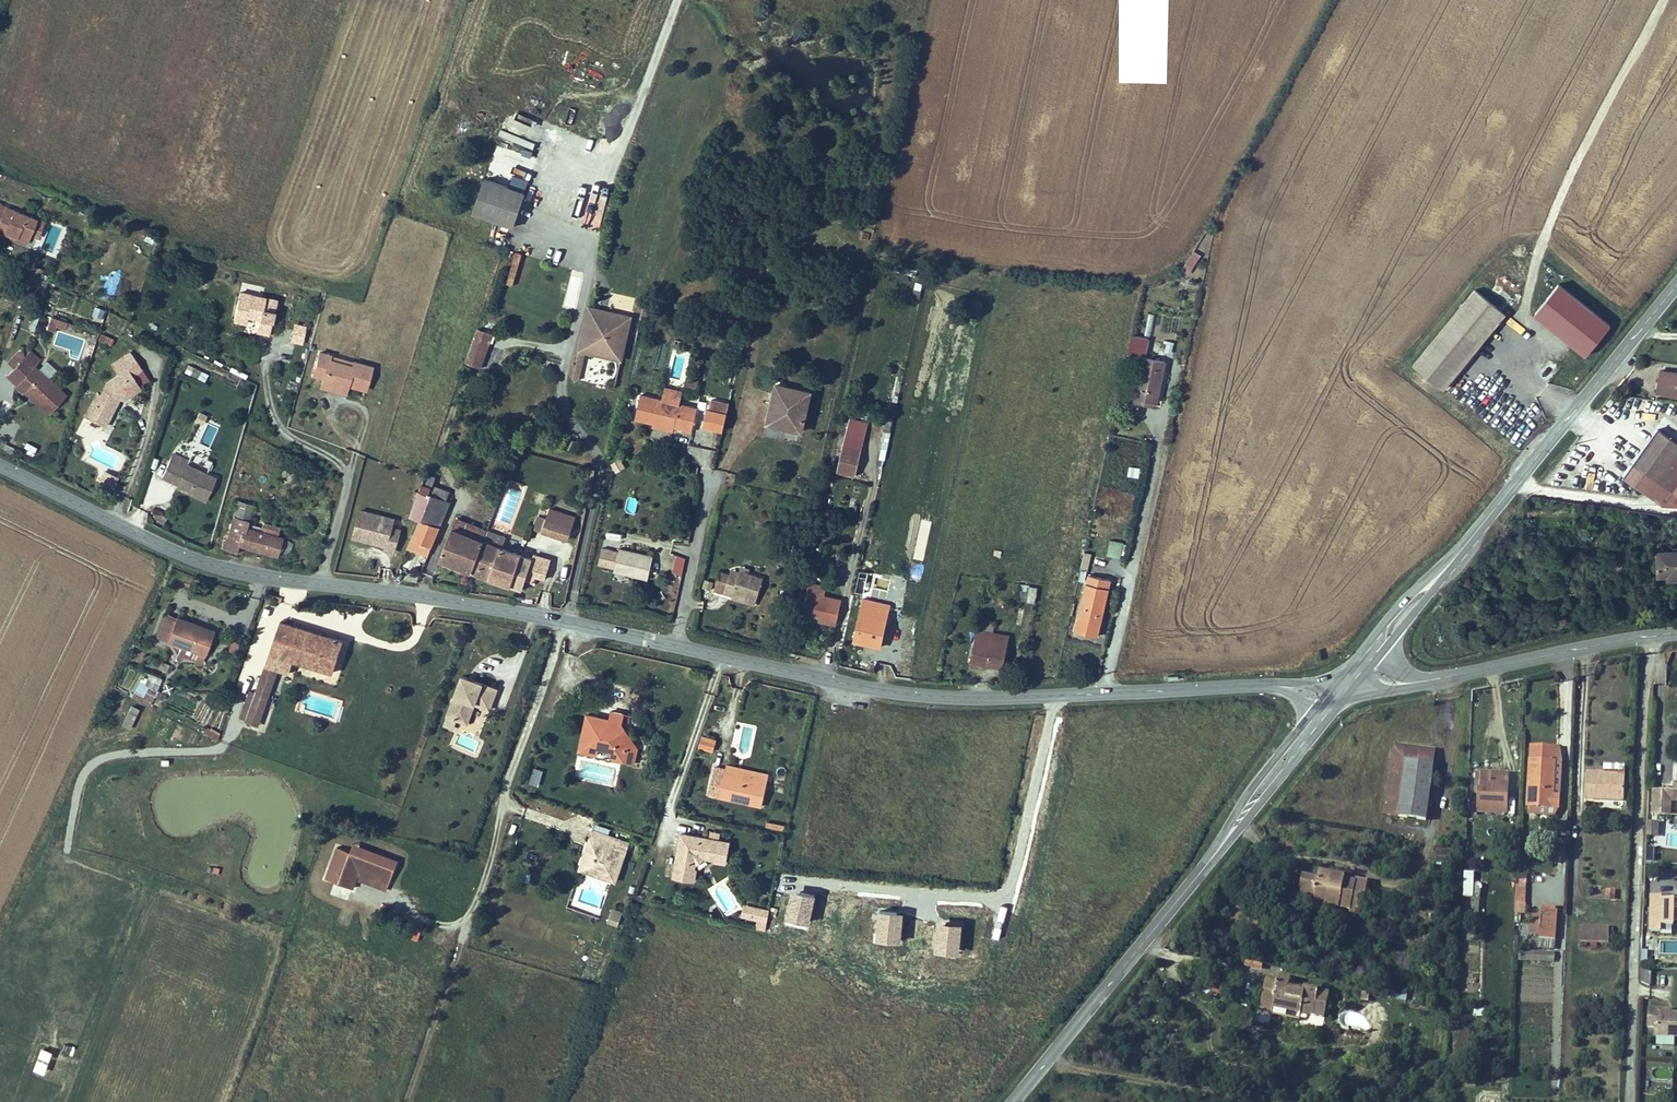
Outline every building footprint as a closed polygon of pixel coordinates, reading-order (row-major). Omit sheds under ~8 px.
[(474,213),(513,227),(526,193),(487,179),(474,213)] [(37,217),(8,205),(0,223),(0,231),(6,233),(27,242),(28,239),(31,233),(38,236),(45,221),(37,217)] [(1190,273),(1202,252),(1196,249),(1184,269),(1190,273)] [(40,293),(43,279),(34,275),(29,290),(40,293)] [(130,290),(134,280),(126,277),(122,287),(130,290)] [(1559,281),(1535,311),(1587,353),(1611,323),(1559,281)] [(1501,313),(1472,289),(1410,364),(1440,388),(1501,313)] [(268,337),(276,303),(240,294),(233,323),(245,326),(247,318),(259,321),(256,334),(268,337)] [(580,340),(617,348),(626,305),(614,302),(613,305),(602,302),(601,306),(596,305),(593,300),(584,298),(575,338),(580,340)] [(101,317),(104,308),(94,305),(91,314),(101,317)] [(59,318),(51,315),(47,329),(54,331),(59,318)] [(306,324),(296,322),(291,340),(301,342),(306,324)] [(489,344),(492,332),(476,327),(464,361),(474,364),(481,341),(489,344)] [(1150,335),(1133,332),(1129,351),(1145,354),(1135,400),(1157,404),(1166,364),(1167,359),(1146,354),(1150,335)] [(102,333),(99,340),(111,345),(114,338),(102,333)] [(580,340),(575,338),(571,354),(577,356),(580,340)] [(1165,339),(1164,350),(1172,351),(1173,340),(1165,339)] [(481,367),(489,344),(481,341),(474,364),(481,367)] [(68,393),(37,367),(43,359),(29,346),(22,354),(6,374),(53,412),(68,393)] [(141,366),(129,349),(110,362),(118,372),(106,381),(100,392),(97,390),(85,414),(104,423),(116,400),(114,399),(116,395),(121,397),(139,384),(131,372),(141,366)] [(331,354),(321,351),(313,373),(323,376),(322,381),(342,387),(343,383),(348,384),(365,390),(372,367),(354,361),(353,365),(330,358),(331,354)] [(577,356),(571,354),(568,366),(574,368),(577,356)] [(186,363),(184,371),(205,379),(208,371),(186,363)] [(1665,389),(1669,368),(1657,366),(1653,387),(1665,389)] [(1669,368),(1665,389),(1676,391),(1676,370),(1669,368)] [(686,374),(684,383),(698,386),(700,377),(686,374)] [(342,387),(322,381),(320,385),(345,393),(348,384),(343,383),(342,387)] [(778,415),(804,420),(810,388),(775,383),(770,405),(779,407),(778,415)] [(694,427),(695,420),(704,422),(725,426),(729,409),(708,405),(699,403),(699,404),(681,400),(683,387),(667,384),(665,397),(642,392),(638,416),(656,420),(654,428),(674,431),(675,423),(694,427)] [(1156,410),(1157,404),(1135,400),(1134,405),(1156,410)] [(803,427),(804,420),(778,415),(779,407),(770,405),(767,421),(803,427)] [(206,412),(199,410),(196,419),(203,421),(206,412)] [(859,472),(869,422),(850,418),(839,468),(859,472)] [(1648,436),(1622,474),(1659,500),(1660,498),(1676,499),(1676,439),(1655,425),(1648,436)] [(30,434),(29,441),(39,444),(41,436),(30,434)] [(178,489),(194,496),(207,502),(217,479),(188,466),(187,469),(183,467),(186,460),(175,455),(164,479),(179,486),(178,489)] [(621,458),(611,463),(615,472),(625,466),(621,458)] [(1127,474),(1138,476),(1140,467),(1129,465),(1127,474)] [(118,475),(105,470),(101,479),(113,485),(118,475)] [(441,527),(450,504),(429,496),(433,485),(420,481),(407,516),(417,519),(441,527)] [(450,504),(455,492),(433,485),(429,496),(450,504)] [(285,535),(279,533),(281,525),(265,520),(262,528),(250,524),(256,501),(242,496),(229,538),(223,537),(221,546),(245,554),(247,545),(280,554),(285,535)] [(538,526),(572,536),(578,513),(553,506),(550,517),(542,515),(538,526)] [(825,508),(817,506),(816,516),(823,518),(825,508)] [(357,510),(351,538),(370,542),(371,538),(385,541),(383,548),(393,550),(398,528),(389,527),(391,518),(357,510)] [(484,539),(487,529),(455,518),(441,560),(472,570),(484,539)] [(433,548),(441,527),(417,519),(409,540),(433,548)] [(500,544),(503,534),(487,529),(484,539),(500,544)] [(1106,553),(1120,556),(1124,541),(1110,538),(1106,553)] [(533,555),(500,544),(484,539),(472,570),(523,587),(533,555)] [(614,570),(649,577),(654,554),(619,547),(619,550),(603,546),(599,562),(615,566),(614,570)] [(1657,549),(1659,571),(1672,570),(1676,569),(1676,547),(1657,549)] [(686,557),(677,555),(673,571),(682,574),(686,557)] [(755,603),(757,598),(764,575),(749,570),(750,567),(742,564),(740,568),(740,570),(732,567),(731,572),(721,569),(715,588),(725,591),(733,594),(733,596),(755,603)] [(824,565),(811,568),(813,578),(826,575),(824,565)] [(1099,635),(1111,579),(1089,574),(1078,631),(1099,635)] [(836,623),(841,598),(826,595),(827,585),(808,582),(801,616),(812,618),(812,615),(822,617),(822,620),(836,623)] [(1017,598),(1034,601),(1038,586),(1020,582),(1017,598)] [(898,631),(887,628),(892,603),(884,601),(883,604),(867,602),(858,645),(883,650),(893,652),(898,631)] [(207,654),(214,635),(216,629),(200,623),(181,615),(179,619),(165,614),(157,635),(207,654)] [(283,619),(270,652),(265,664),(245,719),(260,725),(280,669),(295,674),(299,662),(332,672),(344,638),(283,619)] [(993,628),(994,620),(983,619),(982,628),(993,628)] [(1002,669),(1008,639),(1008,635),(1007,635),(980,630),(972,663),(1002,669)] [(131,687),(152,697),(160,679),(139,670),(131,687)] [(468,720),(476,700),(490,705),(493,699),(498,685),(462,672),(448,712),(464,718),(468,720)] [(130,728),(137,706),(128,703),(121,725),(130,728)] [(580,745),(579,750),(598,754),(599,749),(600,745),(615,748),(614,757),(624,759),(636,761),(640,745),(636,739),(631,732),(623,718),(625,711),(612,708),(610,717),(598,715),(587,713),(580,745)] [(207,725),(203,731),(216,738),(220,732),(207,725)] [(700,746),(714,751),(717,740),(704,735),(700,746)] [(1426,811),(1436,743),(1400,737),(1390,745),(1382,802),(1383,804),(1426,811)] [(1528,805),(1546,806),(1548,744),(1529,744),(1528,805)] [(1548,744),(1546,806),(1561,807),(1562,792),(1555,792),(1557,745),(1548,744)] [(1563,745),(1557,745),(1555,792),(1562,792),(1563,745)] [(729,765),(728,769),(716,766),(709,794),(763,806),(768,783),(770,774),(729,765)] [(545,769),(535,766),(531,781),(541,784),(545,769)] [(1491,811),(1493,771),(1482,771),(1482,782),(1482,788),(1476,788),(1476,811),(1491,811)] [(1508,771),(1493,771),(1491,811),(1506,812),(1508,771)] [(1626,797),(1627,773),(1605,772),(1590,772),(1589,795),(1626,797)] [(1675,790),(1653,789),(1652,814),(1662,815),(1663,800),(1672,800),(1676,801),(1676,790),(1675,790)] [(1663,800),(1662,815),(1671,815),(1672,800),(1663,800)] [(787,823),(766,819),(765,825),(785,829),(787,823)] [(1647,834),(1658,834),(1659,820),(1648,820),(1647,834)] [(629,849),(621,846),(624,838),(602,830),(596,828),(593,836),(591,841),(590,845),(584,862),(582,867),(606,875),(618,880),(627,853),(629,849)] [(705,854),(716,858),(716,856),(726,859),(730,839),(720,837),(721,830),(711,828),(710,835),(682,830),(674,873),(694,877),(695,866),(696,866),(696,861),(705,854)] [(1669,835),(1669,845),(1676,845),(1676,835),(1669,835)] [(399,858),(356,841),(352,851),(338,846),(326,875),(354,886),(358,876),(388,888),(399,858)] [(1655,862),(1656,847),(1648,846),(1647,861),(1655,862)] [(1437,850),(1437,862),(1451,863),(1451,851),(1437,850)] [(1360,912),(1367,878),(1366,878),(1355,876),(1354,879),(1345,877),(1345,873),(1316,868),(1316,875),(1301,872),(1298,892),(1324,898),(1324,900),(1348,905),(1348,909),(1360,912)] [(1480,910),(1482,870),(1473,870),(1471,910),(1480,910)] [(815,890),(793,886),(787,917),(810,920),(815,890)] [(777,887),(775,898),(786,901),(789,890),(777,887)] [(1323,906),(1324,900),(1324,898),(1298,892),(1290,891),(1289,899),(1323,906)] [(1649,892),(1648,927),(1662,927),(1662,923),(1676,923),(1676,898),(1663,898),(1663,892),(1649,892)] [(746,904),(744,917),(766,922),(769,908),(746,904)] [(623,910),(612,907),(608,921),(619,925),(623,910)] [(906,912),(879,908),(875,938),(902,941),(906,912)] [(1553,941),(1554,910),(1541,909),(1540,925),(1540,941),(1553,941)] [(964,920),(938,918),(936,948),(961,950),(964,920)] [(1609,941),(1610,926),(1581,925),(1580,940),(1609,941)] [(1400,968),(1403,951),(1393,950),(1390,966),(1400,968)] [(1642,981),(1651,985),(1652,967),(1642,967),(1642,981)] [(1325,1016),(1330,989),(1305,984),(1304,988),(1288,985),(1288,976),(1277,974),(1276,978),(1266,976),(1260,1005),(1273,1008),(1274,1000),(1285,1002),(1284,1008),(1302,1011),(1325,1016)] [(1219,995),(1227,982),(1217,976),(1209,989),(1219,995)] [(1385,989),(1384,999),(1406,1001),(1407,991),(1385,989)] [(1370,992),(1363,991),(1362,1000),(1369,1001),(1370,992)] [(1285,1002),(1274,1000),(1273,1008),(1272,1012),(1300,1018),(1302,1011),(1284,1008),(1285,1002)] [(1672,1011),(1672,1014),(1669,1014),(1669,1011),(1658,1010),(1658,1007),(1648,1007),(1647,1024),(1656,1025),(1656,1034),(1676,1035),(1676,1011),(1672,1011)] [(1581,1088),(1580,1097),(1594,1098),(1594,1089),(1581,1088)]
